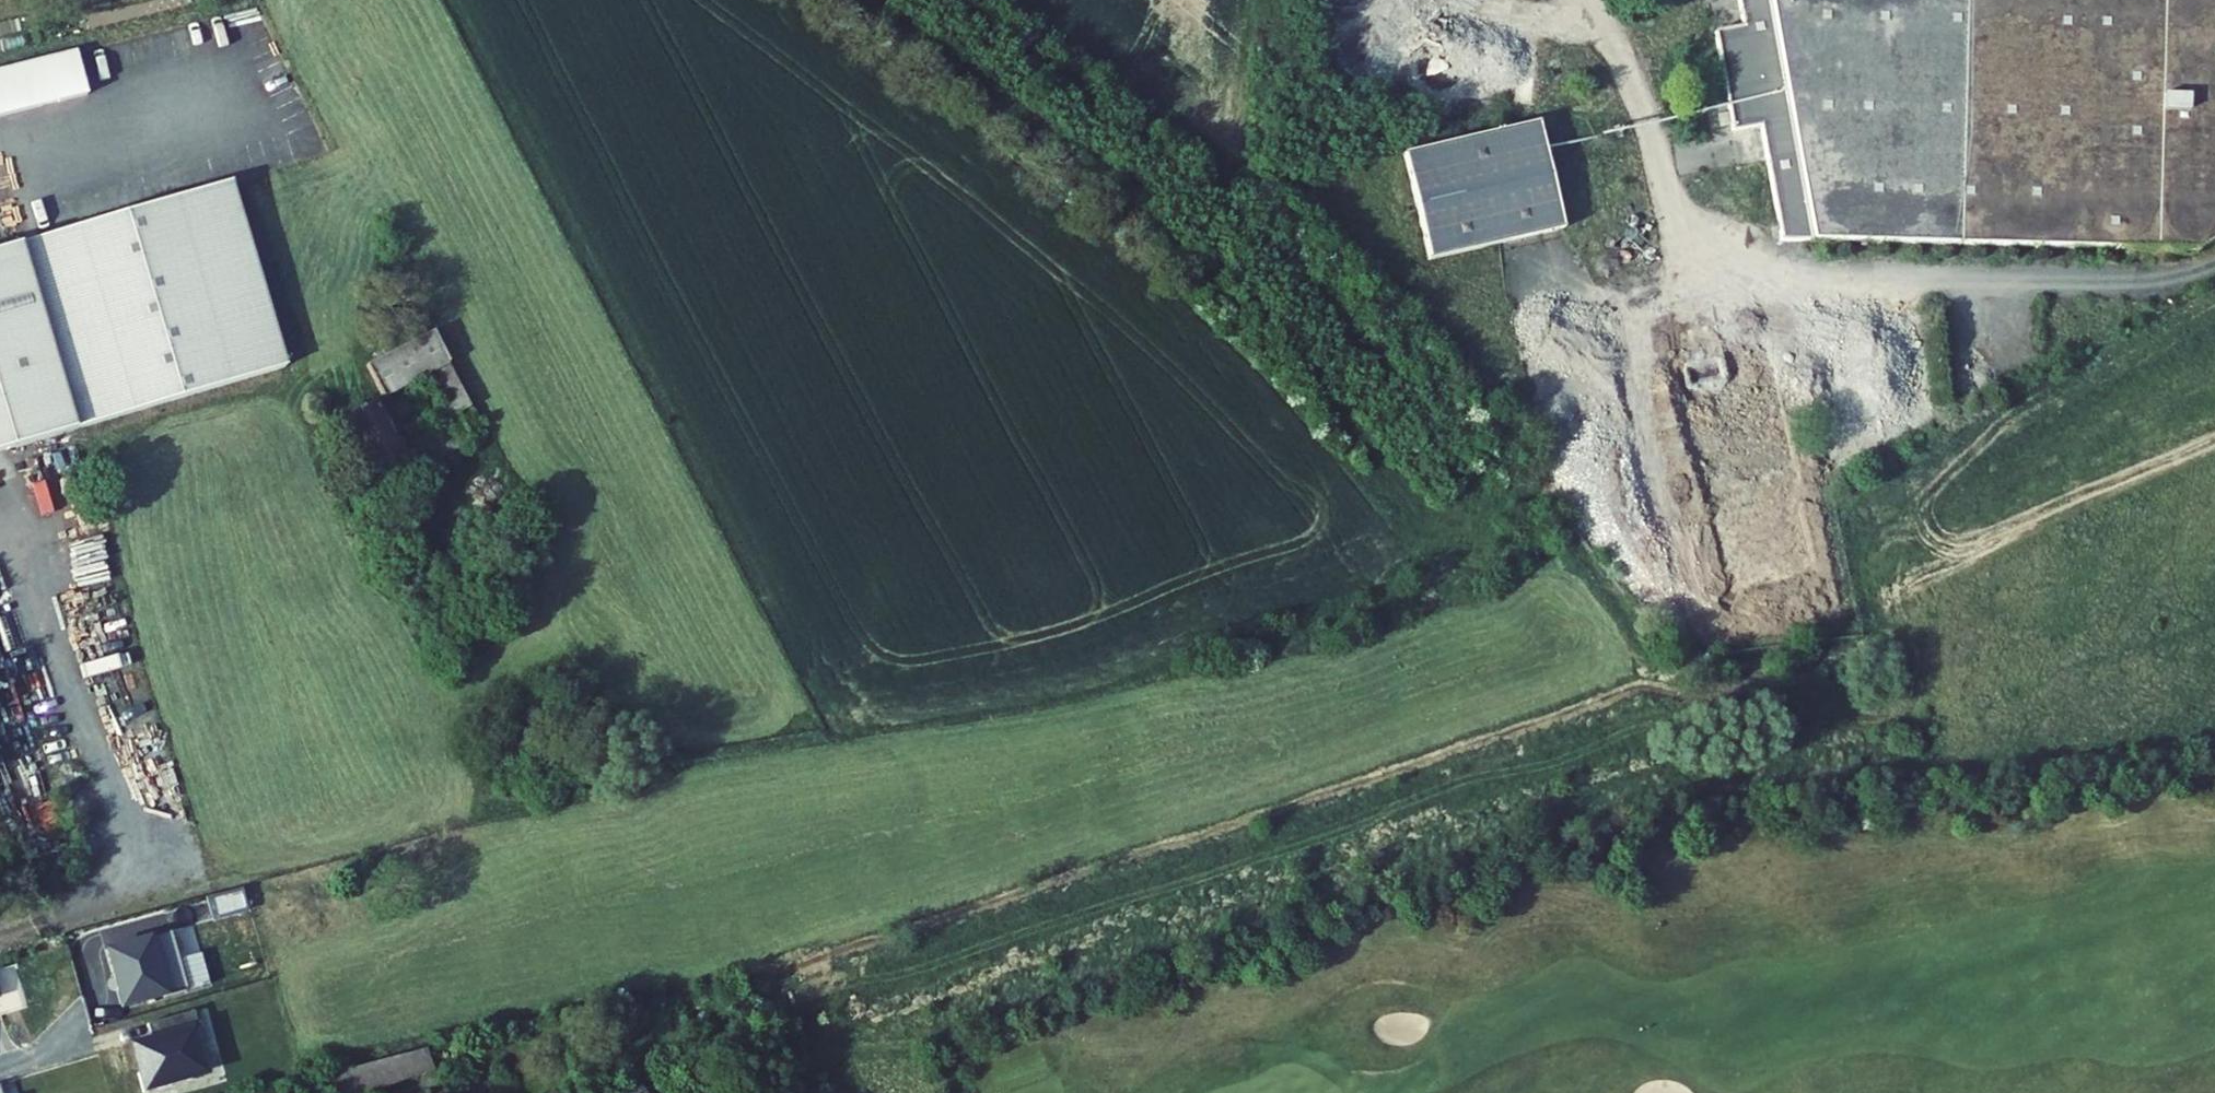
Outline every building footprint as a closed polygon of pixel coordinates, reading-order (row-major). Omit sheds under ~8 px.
[(1354,8),(1341,37),(1342,65),(1361,74),(1406,71),(1457,94),(1474,93),(1487,66),(1485,41),(1470,34),(1478,15),(1465,9),(1469,0),(1336,0),(1354,8)] [(1803,252),(2165,258),(2214,227),(2214,0),(1763,0),(1803,252)] [(88,96),(78,54),(0,74),(0,118),(88,96)] [(1565,230),(1539,122),(1404,154),(1430,262),(1565,230)] [(0,255),(0,459),(257,382),(202,193),(0,255)] [(304,402),(340,478),(378,462),(353,409),(397,390),(422,443),(445,432),(409,356),(304,402)] [(202,1075),(188,1025),(124,1041),(144,1092),(202,1075)] [(407,1043),(303,1069),(309,1092),(313,1092),(413,1068),(407,1043)] [(620,1092),(647,1092),(642,1082),(620,1092)]
